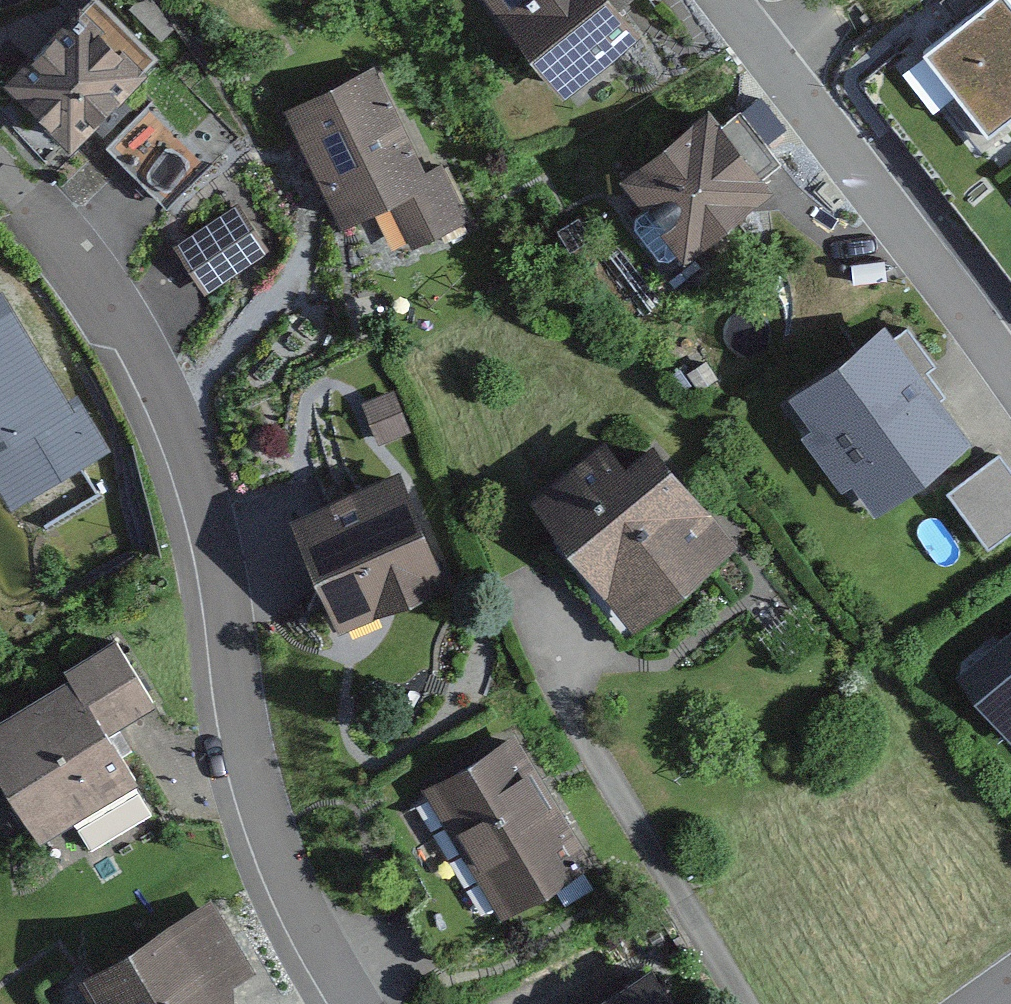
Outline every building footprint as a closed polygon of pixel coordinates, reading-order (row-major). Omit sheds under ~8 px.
[(0,86),(0,99),(69,164),(163,67),(93,0),(83,0),(0,86)] [(566,115),(651,51),(612,0),(478,0),(566,115)] [(1006,0),(989,0),(925,47),(986,131),(1010,113),(1010,7),(1006,0)] [(372,66),(279,108),(337,237),(372,221),(390,261),(474,223),(450,169),(424,181),(372,66)] [(713,118),(621,188),(644,217),(628,229),(659,270),(671,262),(682,276),(778,203),(713,118)] [(245,204),(172,252),(210,308),(282,260),(245,204)] [(0,323),(0,491),(17,517),(112,455),(17,311),(0,323)] [(873,335),(795,391),(817,421),(800,433),(828,473),(856,453),(875,478),(942,431),(873,335)] [(605,443),(525,509),(632,638),(737,552),(651,447),(625,468),(605,443)] [(937,486),(976,541),(1010,516),(1010,489),(985,452),(937,486)] [(406,478),(295,520),(340,638),(451,596),(406,478)] [(958,680),(1009,746),(1010,745),(1010,640),(958,680)] [(0,715),(0,808),(32,858),(69,834),(90,868),(158,825),(100,734),(143,706),(106,648),(0,715)] [(514,744),(407,808),(480,930),(587,866),(514,744)] [(72,981),(85,1003),(231,1003),(231,988),(251,973),(211,906),(72,981)] [(595,1003),(666,1003),(647,973),(595,1003)]
